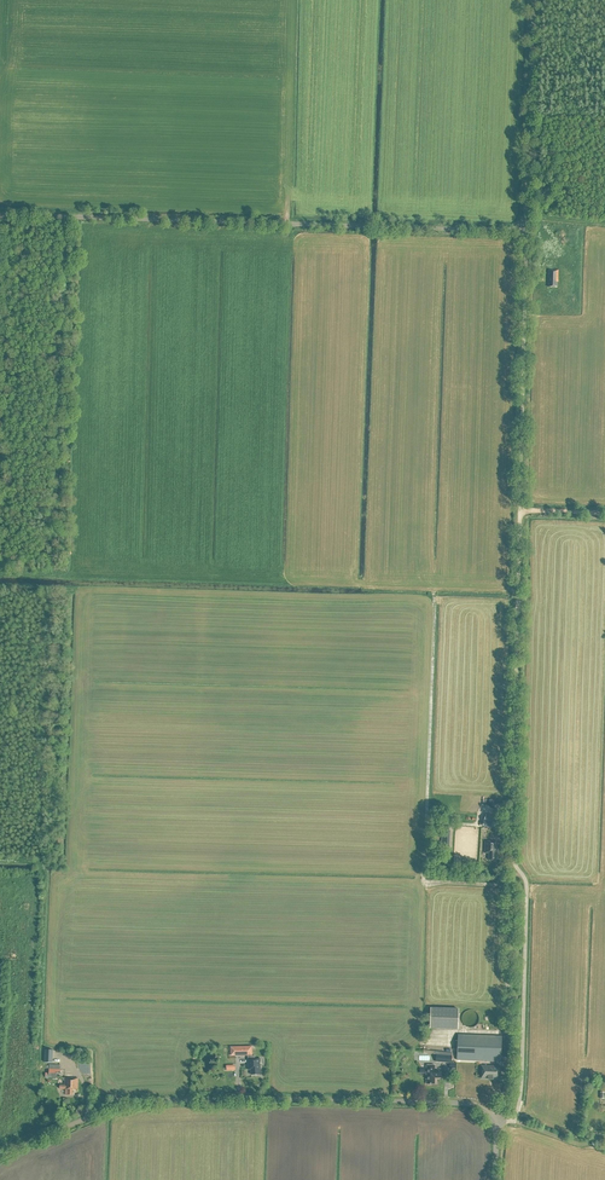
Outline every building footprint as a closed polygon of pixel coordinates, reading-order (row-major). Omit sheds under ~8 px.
[(557,288),(557,282),(558,283),(558,270),(549,270),(548,284),(549,285),(549,287),(557,288)] [(487,814),(484,826),(499,830),(502,818),(487,814)] [(485,841),(485,853),(489,853),(489,860),(496,860),(497,842),(485,841)] [(431,1008),(430,1028),(458,1029),(459,1009),(431,1008)] [(464,1014),(463,1017),(462,1019),(463,1022),(464,1024),(466,1026),(468,1027),(471,1028),(473,1027),(476,1026),(478,1024),(479,1022),(479,1019),(479,1017),(478,1014),(476,1012),(473,1011),(471,1011),(468,1011),(466,1012),(464,1014)] [(458,1034),(457,1060),(501,1062),(502,1037),(458,1034)] [(248,1055),(252,1055),(251,1047),(236,1047),(236,1055),(248,1055)] [(45,1062),(53,1063),(54,1050),(45,1049),(45,1062)] [(451,1063),(452,1053),(433,1052),(433,1054),(439,1055),(439,1063),(450,1064),(449,1069),(455,1069),(455,1063),(451,1063)] [(251,1075),(260,1074),(260,1059),(255,1059),(248,1059),(248,1070),(251,1070),(251,1075)] [(60,1069),(60,1065),(49,1064),(49,1077),(57,1077),(58,1074),(60,1074),(61,1069),(60,1069)] [(435,1069),(435,1065),(427,1065),(426,1084),(434,1084),(435,1078),(444,1078),(444,1069),(435,1069)] [(500,1080),(501,1066),(481,1065),(480,1079),(500,1080)] [(62,1081),(65,1081),(64,1086),(60,1086),(60,1089),(63,1089),(63,1088),(64,1088),(64,1089),(66,1089),(65,1095),(73,1095),(73,1089),(78,1089),(78,1078),(62,1078),(62,1081)]
